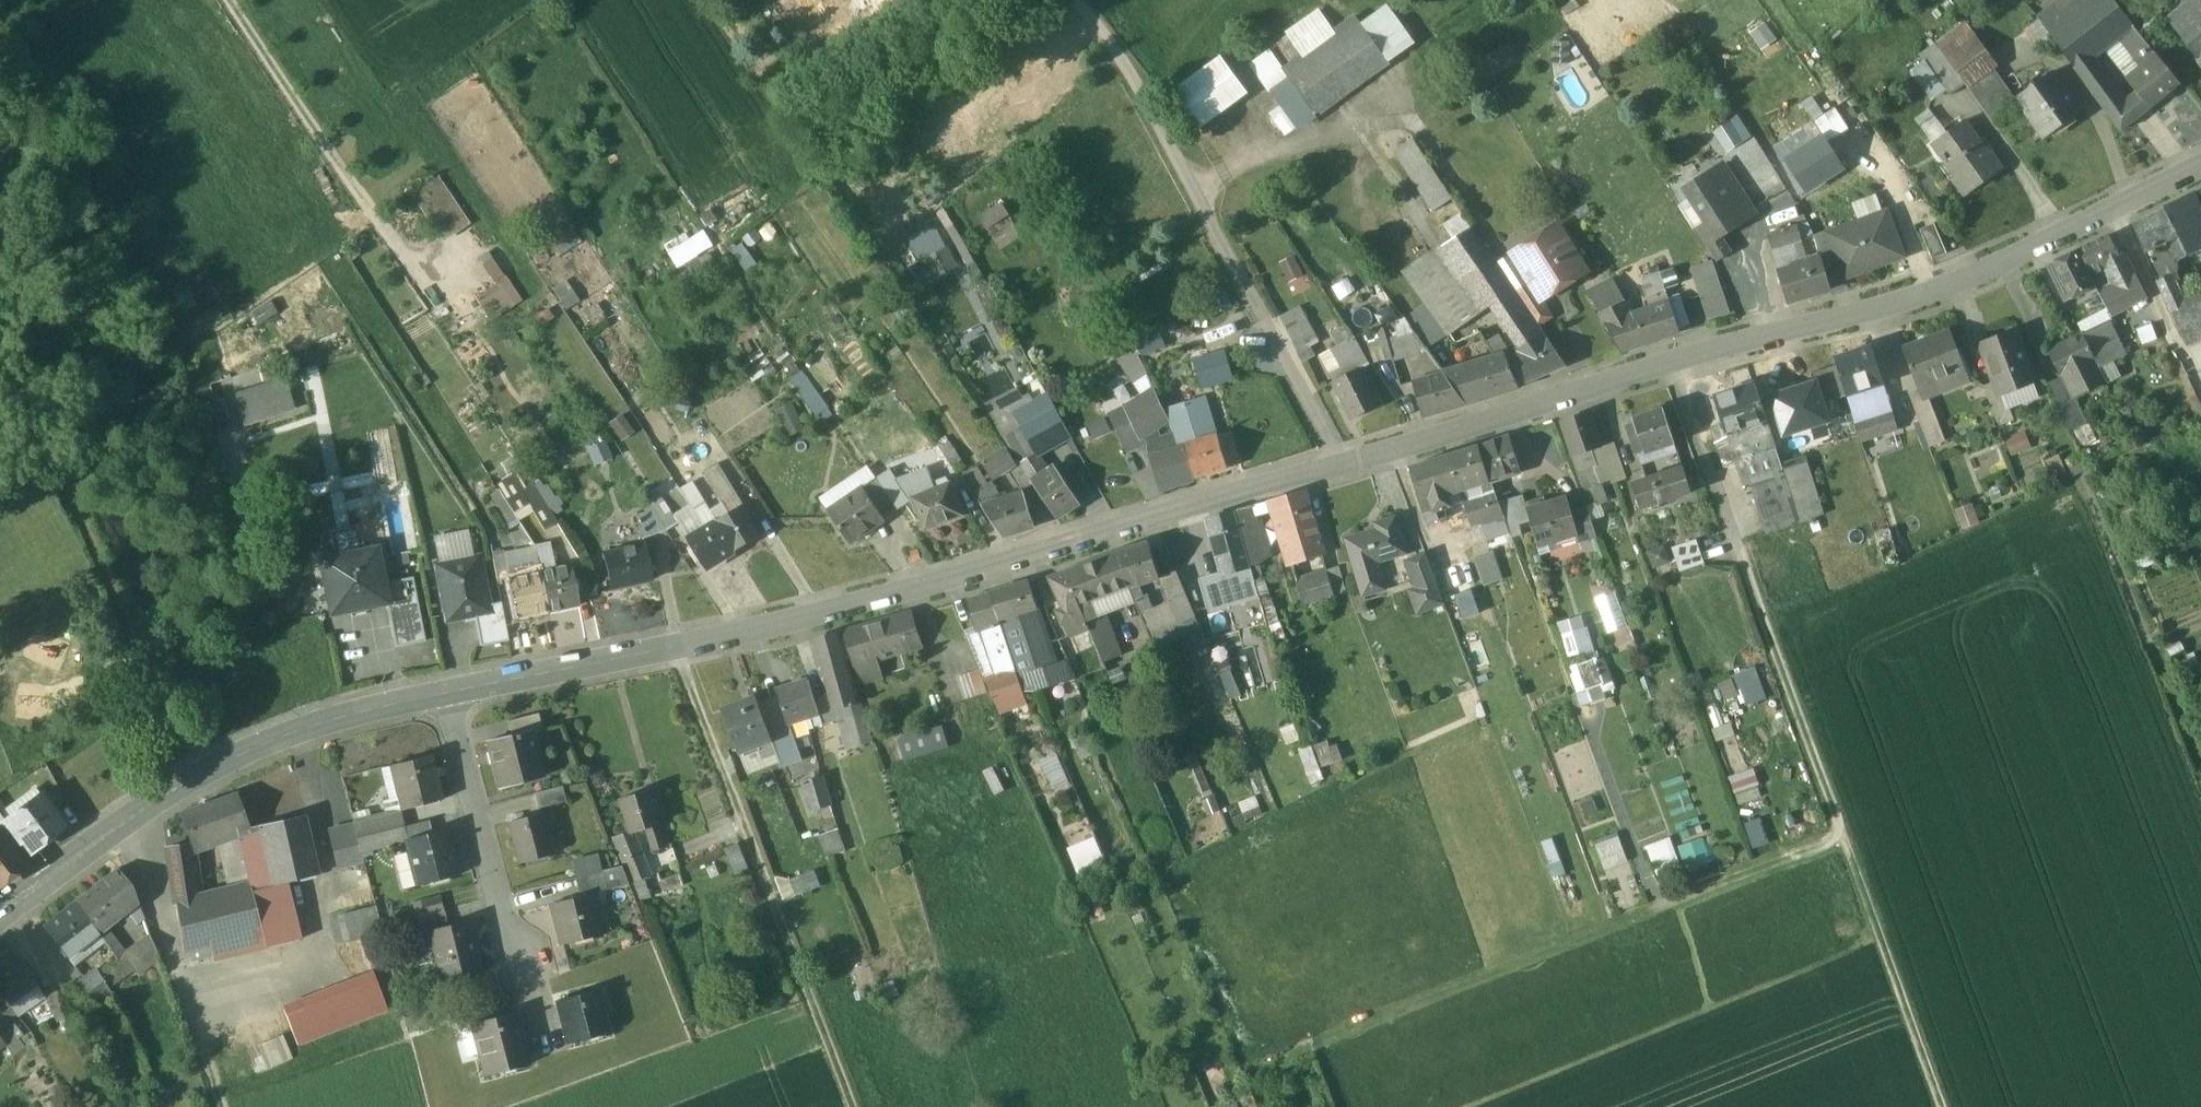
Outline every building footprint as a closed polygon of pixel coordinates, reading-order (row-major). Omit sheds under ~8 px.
[(2038,19),(2076,69),(2090,58),(2116,38),(2133,25),(2113,0),(2062,0),(2038,19)] [(1389,63),(1414,45),(1387,8),(1363,26),(1389,63)] [(1297,73),(1363,26),(1356,17),(1334,32),(1319,12),(1275,43),(1297,73)] [(2179,34),(2197,59),(2200,56),(2200,16),(2179,34)] [(2158,56),(2133,25),(2116,38),(2141,69),(2158,56)] [(1297,73),(1290,78),(1318,115),(1389,63),(1363,26),(1297,73)] [(1290,78),(1271,52),(1251,67),(1281,108),(1271,115),(1285,135),(1287,133),(1293,129),(1296,132),(1318,115),(1290,78)] [(2141,69),(2127,80),(2149,107),(2180,83),(2158,56),(2141,69)] [(1965,84),(1945,57),(1929,68),(1949,96),(1965,84)] [(2135,119),(2090,58),(2076,69),(2120,130),(2135,119)] [(1172,100),(1199,134),(1245,99),(1218,65),(1172,100)] [(2015,99),(1994,70),(1968,88),(1990,118),(2015,99)] [(2052,72),(2015,99),(2045,139),(2081,112),(2052,72)] [(1823,138),(1828,144),(1850,130),(1835,109),(1813,122),(1823,138)] [(1988,154),(1963,121),(1932,143),(1957,177),(1954,179),(1965,195),(2001,169),(1990,153),(1988,154)] [(1787,161),(1807,191),(1843,168),(1828,144),(1823,138),(1787,161)] [(1473,230),(1414,140),(1395,153),(1457,240),(1473,230)] [(1754,215),(1722,165),(1686,189),(1707,222),(1717,238),(1722,235),(1754,215)] [(441,240),(470,222),(439,174),(410,193),(441,240)] [(2133,224),(2143,250),(2177,234),(2178,236),(2200,225),(2200,204),(2196,194),(2133,224)] [(1852,204),(1859,224),(1883,216),(1876,196),(1852,204)] [(981,215),(997,241),(1020,227),(1003,200),(981,215)] [(1793,213),(1764,222),(1764,223),(1765,223),(1768,234),(1768,235),(1772,249),(1802,240),(1793,213)] [(1829,235),(1828,235),(1839,264),(1843,278),(1903,257),(1888,214),(1883,216),(1859,224),(1829,235)] [(950,215),(913,233),(934,278),(971,261),(950,215)] [(1732,252),(1722,235),(1717,238),(1707,222),(1696,228),(1716,261),(1732,252)] [(1934,223),(1919,229),(1932,259),(1947,253),(1934,223)] [(2143,250),(2152,276),(2173,266),(2171,263),(2185,256),(2185,255),(2200,248),(2200,225),(2178,236),(2177,234),(2143,250)] [(1555,228),(1513,254),(1531,283),(1540,298),(1541,297),(1569,280),(1570,282),(1588,271),(1561,229),(1555,228)] [(679,266),(717,246),(708,229),(670,249),(679,266)] [(1497,264),(1473,230),(1457,240),(1425,259),(1455,298),(1455,299),(1470,320),(1496,303),(1515,291),(1497,264)] [(1839,264),(1828,235),(1829,235),(1827,231),(1814,236),(1821,258),(1824,270),(1839,264)] [(2110,235),(2079,250),(2090,272),(2101,267),(2111,285),(2113,289),(2136,276),(2124,252),(2119,254),(2110,235)] [(745,242),(737,246),(747,269),(756,265),(745,242)] [(501,248),(480,262),(494,284),(515,270),(501,248)] [(2079,250),(2048,265),(2065,300),(2073,295),(2095,282),(2090,272),(2079,250)] [(1295,253),(1282,261),(1292,279),(1306,272),(1295,253)] [(1531,283),(1513,254),(1497,264),(1515,291),(1516,293),(1531,283)] [(1821,258),(1779,271),(1788,303),(1830,290),(1824,270),(1821,258)] [(1455,298),(1425,259),(1405,271),(1427,303),(1450,334),(1470,320),(1455,299),(1455,298)] [(1708,321),(1733,313),(1716,261),(1691,269),(1708,321)] [(2173,266),(2152,276),(2156,285),(2171,317),(2185,310),(2199,305),(2196,291),(2184,297),(2177,283),(2181,282),(2173,266)] [(1660,274),(1643,280),(1648,296),(1665,290),(1660,274)] [(2136,276),(2113,289),(2111,285),(2099,291),(2109,310),(2110,313),(2147,296),(2136,276)] [(1625,303),(1614,282),(1598,291),(1601,297),(1594,301),(1601,313),(1625,303)] [(1531,283),(1516,293),(1539,326),(1554,317),(1541,297),(1540,298),(1531,283)] [(486,313),(510,302),(502,285),(478,296),(486,313)] [(1516,293),(1515,291),(1496,303),(1525,350),(1544,333),(1539,326),(1516,293)] [(1634,319),(1625,302),(1625,303),(1601,313),(1600,313),(1621,353),(1647,344),(1634,319)] [(1427,303),(1404,318),(1410,328),(1414,333),(1426,349),(1450,334),(1427,303)] [(2185,310),(2199,337),(2200,336),(2200,308),(2199,305),(2185,310)] [(1671,306),(1634,319),(1647,344),(1680,333),(1671,306)] [(1303,308),(1285,319),(1303,350),(1322,339),(1303,308)] [(2199,337),(2185,310),(2171,317),(2184,344),(2199,337)] [(2108,321),(2081,335),(2097,368),(2122,356),(2108,321)] [(1385,329),(1355,337),(1371,365),(1393,358),(1388,340),(1385,329)] [(2013,329),(1982,341),(1988,357),(1986,357),(1995,379),(2000,392),(2003,391),(2033,380),(2013,329)] [(1947,331),(1904,347),(1919,385),(1921,385),(1925,396),(1928,395),(1928,396),(1967,381),(1947,331)] [(1414,333),(1388,340),(1393,358),(1394,361),(1408,357),(1427,351),(1426,349),(1414,333)] [(1503,348),(1494,333),(1485,339),(1494,354),(1503,348)] [(1525,350),(1506,359),(1518,387),(1567,367),(1544,333),(1525,350)] [(2081,335),(2049,350),(2061,377),(2070,394),(2073,393),(2075,398),(2105,383),(2097,368),(2081,335)] [(1371,365),(1355,337),(1333,349),(1343,369),(1332,375),(1336,382),(1363,368),(1364,369),(1371,365)] [(1872,345),(1835,357),(1838,366),(1847,397),(1884,385),(1872,345)] [(1427,351),(1408,357),(1415,382),(1444,373),(1443,372),(1442,372),(1427,351)] [(1225,352),(1196,361),(1203,386),(1232,378),(1225,352)] [(1504,354),(1443,372),(1444,373),(1466,405),(1519,389),(1518,387),(1506,359),(1504,354)] [(860,384),(847,363),(840,368),(833,356),(818,364),(837,397),(860,384)] [(1816,383),(1822,404),(1847,397),(1838,366),(1813,374),(1816,383)] [(804,367),(791,377),(820,417),(833,407),(804,367)] [(1336,382),(1332,383),(1352,421),(1382,406),(1364,369),(1363,368),(1336,382)] [(1415,382),(1414,382),(1424,417),(1466,405),(1444,373),(1415,382)] [(2070,394),(2061,377),(2049,382),(2072,432),(2088,424),(2075,398),(2073,393),(2070,394)] [(287,378),(233,388),(240,422),(293,411),(287,378)] [(2000,392),(1995,379),(1982,384),(1998,425),(2014,419),(2003,391),(2000,392)] [(1816,383),(1773,397),(1785,434),(1827,421),(1822,404),(1816,383)] [(1755,384),(1715,397),(1724,423),(1727,433),(1766,420),(1755,384)] [(1925,396),(1921,385),(1919,385),(1907,390),(1930,448),(1946,442),(1928,396),(1928,395),(1925,396)] [(1173,432),(1161,437),(1158,426),(1170,419),(1164,406),(1156,389),(1125,408),(1141,445),(1149,441),(1154,457),(1178,450),(1173,432)] [(1050,394),(1014,414),(1022,428),(1036,453),(1038,452),(1072,433),(1050,394)] [(1205,399),(1181,406),(1183,414),(1192,444),(1216,437),(1205,399)] [(1179,400),(1164,406),(1170,419),(1183,414),(1181,406),(1179,400)] [(792,434),(807,425),(794,401),(778,409),(792,434)] [(1125,408),(1111,414),(1128,451),(1141,445),(1125,408)] [(1663,410),(1634,420),(1635,425),(1626,429),(1635,457),(1675,444),(1663,410)] [(1589,412),(1562,421),(1573,457),(1592,450),(1601,447),(1589,412)] [(1894,413),(1856,425),(1862,442),(1899,430),(1894,413)] [(619,437),(630,431),(621,414),(609,420),(619,437)] [(1766,420),(1727,433),(1737,464),(1744,486),(1753,484),(1768,533),(1797,524),(1798,525),(1815,520),(1798,470),(1784,475),(1781,467),(1766,420)] [(358,521),(351,522),(334,423),(320,425),(330,487),(332,486),(338,527),(350,525),(352,539),(361,537),(358,521)] [(1727,433),(1724,423),(1710,428),(1723,469),(1737,464),(1727,433)] [(1022,428),(1005,437),(1020,464),(1037,454),(1036,453),(1022,428)] [(2013,454),(2033,448),(2027,430),(2007,436),(2013,454)] [(1192,444),(1186,446),(1186,447),(1195,478),(1228,468),(1219,436),(1192,444)] [(1507,437),(1478,446),(1489,482),(1491,481),(1518,473),(1515,462),(1519,461),(1517,452),(1512,453),(1507,437)] [(930,452),(924,443),(917,447),(924,459),(932,456),(930,452)] [(939,446),(930,452),(932,456),(939,467),(944,474),(953,467),(939,446)] [(1478,446),(1449,455),(1461,490),(1489,482),(1478,446)] [(1178,450),(1154,457),(1163,487),(1195,478),(1186,447),(1178,450)] [(1008,449),(984,464),(992,477),(1016,462),(1008,449)] [(1592,450),(1573,457),(1579,472),(1598,465),(1592,450)] [(1037,454),(1020,464),(1033,483),(1049,472),(1038,452),(1036,453),(1037,454)] [(1449,455),(1410,467),(1421,503),(1447,495),(1461,490),(1449,455)] [(924,459),(902,468),(907,480),(939,467),(932,456),(924,459)] [(1806,459),(1781,467),(1784,475),(1798,470),(1809,466),(1806,459)] [(734,490),(719,464),(705,471),(721,498),(734,490)] [(1049,472),(1033,483),(1058,518),(1079,503),(1077,499),(1083,495),(1073,481),(1067,485),(1055,468),(1049,472)] [(1683,468),(1632,485),(1640,511),(1692,494),(1683,468)] [(983,474),(968,482),(975,492),(989,484),(983,474)] [(509,475),(498,483),(506,495),(517,487),(509,475)] [(876,478),(863,487),(878,510),(892,500),(876,478)] [(947,480),(932,486),(934,492),(914,499),(927,530),(963,516),(951,485),(947,480)] [(1489,482),(1461,490),(1468,514),(1490,506),(1491,509),(1500,506),(1491,481),(1489,482)] [(556,523),(532,484),(519,492),(527,505),(543,531),(556,523)] [(975,492),(974,492),(986,510),(1001,505),(989,484),(975,492)] [(1595,489),(1593,490),(1599,506),(1610,502),(1603,486),(1595,489)] [(863,487),(829,510),(851,543),(885,520),(878,510),(863,487)] [(505,501),(498,490),(486,498),(507,531),(520,524),(513,514),(505,501)] [(734,490),(721,498),(730,514),(743,506),(734,490)] [(1305,490),(1271,501),(1281,535),(1284,534),(1290,558),(1290,559),(1291,559),(1293,568),(1326,556),(1305,490)] [(519,492),(505,501),(513,514),(527,505),(519,492)] [(660,493),(649,500),(655,510),(667,503),(660,493)] [(1447,495),(1421,503),(1428,526),(1448,520),(1444,506),(1450,504),(1447,495)] [(986,510),(985,510),(1004,536),(1035,527),(1025,497),(1001,505),(986,510)] [(1523,499),(1500,506),(1504,517),(1513,541),(1523,538),(1519,528),(1531,524),(1527,512),(1523,499)] [(1567,499),(1527,512),(1531,524),(1539,548),(1577,536),(1579,535),(1572,514),(1567,499)] [(667,503),(655,510),(669,531),(669,532),(681,524),(667,503)] [(1254,505),(1235,511),(1251,566),(1274,561),(1261,521),(1258,521),(1254,505)] [(730,514),(717,522),(736,552),(762,535),(743,506),(730,514)] [(1490,506),(1468,514),(1472,528),(1504,517),(1500,506),(1491,509),(1490,506)] [(1586,508),(1572,514),(1579,535),(1577,536),(1579,543),(1597,537),(1586,508)] [(655,510),(636,515),(641,539),(669,531),(655,510)] [(1235,511),(1208,518),(1224,574),(1225,574),(1251,566),(1235,511)] [(1378,530),(1346,540),(1364,597),(1386,590),(1377,562),(1407,553),(1396,517),(1376,523),(1378,530)] [(736,552),(717,522),(689,540),(708,569),(736,552)] [(1890,529),(1875,534),(1886,567),(1900,563),(1890,529)] [(1697,540),(1673,548),(1681,573),(1705,564),(1697,540)] [(1149,542),(1120,551),(1131,587),(1160,578),(1149,542)] [(643,544),(602,553),(610,589),(651,581),(647,566),(654,564),(650,547),(644,548),(643,544)] [(914,548),(908,551),(912,557),(918,554),(914,548)] [(1473,556),(1485,584),(1504,576),(1492,548),(1473,556)] [(377,550),(321,561),(332,615),(387,603),(383,583),(377,550)] [(1120,551),(1066,572),(1085,617),(1087,621),(1099,616),(1094,602),(1108,596),(1131,587),(1120,551)] [(501,552),(492,553),(497,582),(508,580),(507,579),(508,578),(504,555),(501,552)] [(1445,604),(1426,554),(1408,561),(1418,588),(1411,591),(1419,614),(1445,604)] [(478,558),(437,566),(448,621),(475,616),(490,613),(488,605),(478,558)] [(569,565),(539,572),(548,612),(578,606),(569,565)] [(1251,566),(1225,574),(1230,593),(1240,590),(1257,586),(1251,566)] [(1340,568),(1328,571),(1330,578),(1335,596),(1347,592),(1340,568)] [(1176,571),(1165,575),(1172,593),(1184,589),(1176,571)] [(508,578),(507,579),(508,580),(516,619),(548,612),(539,572),(508,578)] [(1085,617),(1066,572),(1051,578),(1064,609),(1058,612),(1064,625),(1067,624),(1085,617)] [(1230,593),(1225,574),(1224,574),(1211,577),(1219,603),(1234,598),(1241,596),(1240,590),(1230,593)] [(412,578),(383,583),(387,603),(396,647),(425,641),(412,578)] [(1315,583),(1309,579),(1297,582),(1299,586),(1301,594),(1302,594),(1305,604),(1335,596),(1330,578),(1315,583)] [(1029,582),(1003,589),(1012,616),(1037,609),(1029,582)] [(1257,586),(1240,590),(1241,596),(1258,591),(1257,586)] [(1003,589),(990,593),(1005,644),(1014,642),(1006,618),(1012,616),(1003,589)] [(1184,589),(1172,593),(1174,598),(1183,621),(1188,619),(1195,616),(1184,589)] [(990,593),(967,600),(977,632),(980,630),(985,645),(989,647),(998,674),(986,679),(998,707),(1024,697),(1011,658),(1006,646),(1005,644),(990,593)] [(1603,599),(1614,644),(1634,639),(1622,594),(1603,599)] [(1108,596),(1094,602),(1099,616),(1105,614),(1114,610),(1108,596)] [(1174,598),(1141,613),(1150,635),(1183,621),(1174,598)] [(481,647),(509,642),(501,602),(488,605),(490,613),(475,616),(481,647)] [(1012,616),(1006,618),(1014,642),(1005,644),(1011,658),(1018,676),(1026,673),(1055,665),(1055,664),(1037,609),(1012,616)] [(864,629),(851,633),(850,632),(847,633),(855,663),(876,657),(883,654),(884,657),(887,656),(886,654),(919,644),(911,614),(864,628),(864,629)] [(1099,616),(1087,621),(1092,634),(1109,627),(1105,614),(1099,616)] [(1586,614),(1558,619),(1566,656),(1593,650),(1586,614)] [(1199,626),(1195,616),(1188,619),(1192,628),(1199,626)] [(1087,621),(1085,617),(1067,624),(1072,636),(1080,655),(1087,653),(1098,648),(1092,634),(1087,621)] [(1109,627),(1092,634),(1098,648),(1115,641),(1109,627)] [(985,645),(980,630),(977,632),(968,635),(986,679),(998,674),(989,647),(985,645)] [(855,685),(841,634),(813,641),(827,693),(831,692),(835,709),(861,701),(856,684),(855,685)] [(1072,636),(1060,640),(1071,668),(1083,663),(1080,655),(1072,636)] [(1115,641),(1098,648),(1103,660),(1119,653),(1115,641)] [(1090,660),(1087,653),(1080,655),(1083,663),(1090,660)] [(876,657),(855,663),(861,683),(881,676),(876,657)] [(1597,661),(1579,668),(1587,691),(1605,684),(1597,661)] [(1055,665),(1026,673),(1031,689),(1066,679),(1061,662),(1055,664),(1055,665)] [(1745,705),(1765,698),(1755,666),(1735,672),(1745,705)] [(980,669),(956,677),(963,699),(987,691),(980,669)] [(1720,682),(1726,698),(1739,693),(1733,677),(1720,682)] [(809,679),(779,689),(782,702),(788,723),(789,723),(810,716),(819,713),(814,697),(809,679)] [(827,693),(814,697),(819,713),(823,724),(838,719),(835,709),(831,692),(827,693)] [(761,707),(757,697),(723,710),(739,753),(772,741),(773,740),(761,707)] [(861,701),(835,709),(838,719),(864,712),(861,701)] [(788,723),(782,702),(761,707),(773,740),(772,741),(780,762),(800,754),(794,738),(789,723),(788,723)] [(864,712),(838,719),(847,749),(873,742),(864,712)] [(538,713),(508,721),(512,735),(530,730),(530,732),(542,729),(538,713)] [(819,713),(810,716),(814,727),(823,724),(819,713)] [(810,716),(789,723),(794,738),(810,734),(809,729),(814,727),(810,716)] [(512,735),(487,741),(499,789),(520,783),(518,778),(536,773),(538,779),(542,778),(530,732),(530,730),(512,735)] [(1324,777),(1321,766),(1342,758),(1335,738),(1301,749),(1312,781),(1324,777)] [(1046,756),(1056,783),(1068,779),(1057,751),(1046,756)] [(432,755),(388,766),(400,811),(401,811),(444,800),(432,755)] [(1198,755),(1187,759),(1201,791),(1212,786),(1198,755)] [(1733,777),(1739,801),(1763,796),(1758,772),(1733,777)] [(822,776),(804,782),(812,810),(831,805),(822,776)] [(562,785),(533,792),(537,807),(566,800),(562,785)] [(646,790),(616,799),(626,832),(627,833),(644,827),(656,824),(653,814),(659,812),(655,801),(650,803),(646,790)] [(235,794),(183,813),(195,846),(237,831),(247,828),(235,794)] [(46,800),(14,821),(10,824),(22,840),(31,852),(66,826),(46,800)] [(10,824),(14,821),(0,802),(0,833),(11,848),(22,840),(10,824)] [(400,811),(353,823),(357,838),(402,827),(405,826),(401,811),(400,811)] [(539,813),(509,821),(519,863),(550,855),(539,813)] [(303,816),(260,825),(265,846),(264,847),(273,882),(275,886),(276,886),(287,883),(317,875),(303,816)] [(405,826),(402,827),(405,840),(432,833),(428,820),(405,826)] [(656,824),(644,827),(646,834),(650,851),(663,847),(656,824)] [(247,828),(237,831),(243,852),(264,847),(265,846),(260,825),(247,828)] [(353,826),(328,832),(337,870),(363,865),(353,826)] [(432,833),(405,840),(417,886),(457,876),(445,829),(432,833)] [(839,829),(822,835),(828,856),(846,851),(839,829)] [(626,832),(610,836),(619,861),(621,861),(636,853),(627,833),(626,832)] [(24,865),(11,848),(0,833),(0,884),(24,865)] [(1619,833),(1596,842),(1605,867),(1628,858),(1619,833)] [(1068,847),(1078,869),(1105,857),(1096,835),(1068,847)] [(1669,835),(1645,845),(1658,874),(1682,864),(1669,835)] [(1705,838),(1680,843),(1686,867),(1710,862),(1705,838)] [(739,844),(725,849),(735,875),(749,869),(739,844)] [(190,845),(168,848),(177,903),(198,899),(190,845)] [(636,853),(621,861),(624,868),(639,860),(636,853)] [(132,891),(116,869),(101,881),(125,912),(137,902),(132,891)] [(600,870),(573,877),(577,892),(604,885),(600,870)] [(815,870),(790,879),(796,895),(821,885),(815,870)] [(101,881),(73,902),(97,933),(125,912),(101,881)] [(273,882),(251,888),(261,929),(262,929),(285,923),(276,886),(275,886),(273,882)] [(302,940),(287,883),(276,886),(285,923),(262,929),(267,947),(259,949),(258,949),(302,940)] [(198,899),(177,903),(184,948),(211,941),(254,931),(261,929),(251,888),(198,899)] [(586,893),(550,902),(561,944),(597,934),(586,893)] [(73,902),(42,926),(52,939),(47,943),(55,953),(60,950),(66,957),(97,933),(73,902)] [(384,935),(378,909),(345,916),(351,942),(384,935)] [(443,911),(416,918),(419,932),(428,930),(447,925),(443,911)] [(447,925),(428,930),(442,981),(479,971),(466,920),(447,925)] [(261,929),(254,931),(259,949),(267,947),(262,929),(261,929)] [(254,931),(211,941),(214,956),(215,958),(258,949),(259,949),(254,931)] [(97,933),(66,957),(72,966),(104,942),(97,933)] [(150,937),(124,957),(136,972),(157,956),(150,937)] [(211,941),(189,947),(192,961),(214,956),(211,941)] [(0,961),(0,994),(8,1004),(36,984),(13,952),(0,961)] [(95,970),(72,987),(89,1008),(110,992),(95,970)] [(375,979),(287,1014),(298,1043),(387,1009),(375,979)] [(595,990),(556,1001),(568,1044),(607,1033),(595,990)] [(57,992),(44,1000),(56,1022),(69,1015),(57,992)] [(0,1015),(0,1031),(7,1026),(18,1017),(9,1007),(0,1015)] [(513,1012),(471,1024),(485,1076),(528,1064),(513,1012)] [(28,1030),(18,1017),(7,1026),(18,1038),(28,1030)] [(248,1046),(257,1071),(292,1059),(283,1033),(248,1046)]
